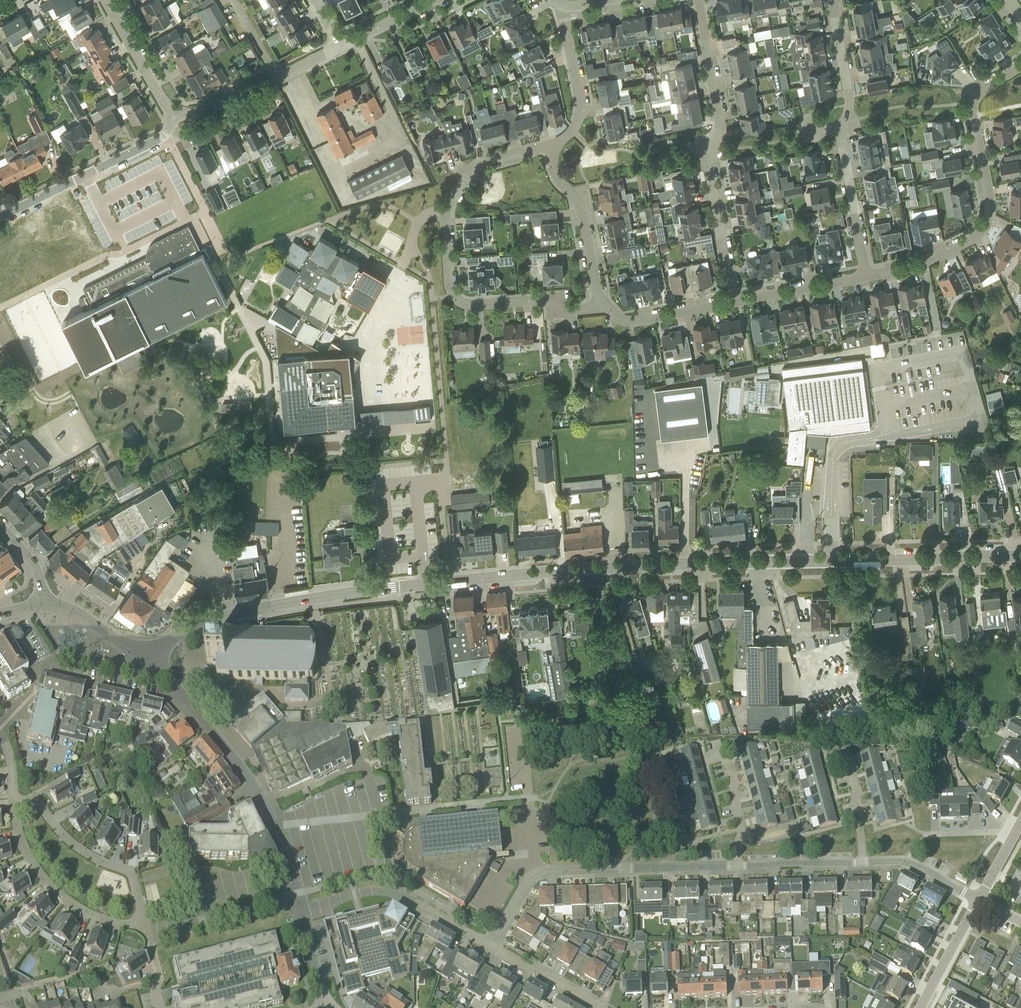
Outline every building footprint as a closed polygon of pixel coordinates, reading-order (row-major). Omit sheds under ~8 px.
[(60,17),(78,6),(75,1),(75,0),(48,0),(40,4),(44,12),(53,6),(56,11),(57,11),(60,17)] [(147,16),(163,7),(160,2),(163,0),(149,0),(140,5),(147,16)] [(270,6),(268,7),(272,14),(288,5),(290,3),(289,0),(267,0),(270,6)] [(290,3),(288,5),(272,14),(272,15),(275,13),(280,23),(278,25),(281,30),(297,21),(300,19),(297,14),(300,12),(297,8),(299,6),(296,0),(290,3)] [(354,12),(362,8),(358,0),(336,0),(337,2),(340,0),(346,12),(345,13),(347,17),(354,13),(354,12)] [(517,0),(514,1),(514,0),(494,0),(493,1),(499,13),(497,14),(496,16),(499,20),(522,9),(517,0)] [(735,29),(729,0),(718,0),(717,0),(721,20),(726,19),(728,30),(735,29)] [(735,29),(733,18),(739,16),(741,24),(752,22),(751,18),(748,5),(747,0),(745,0),(741,1),(741,0),(729,0),(735,29)] [(768,10),(766,0),(754,0),(755,4),(748,5),(751,18),(769,15),(768,10)] [(786,11),(784,0),(766,0),(768,10),(777,8),(778,13),(786,12),(786,11)] [(786,11),(797,9),(797,12),(804,10),(803,1),(802,0),(784,0),(786,11)] [(853,15),(854,22),(878,18),(877,12),(873,13),(871,7),(874,7),(873,0),(859,3),(860,9),(854,10),(855,15),(853,15),(853,14),(853,15)] [(951,0),(946,0),(937,6),(942,15),(960,4),(966,14),(972,11),(973,12),(979,8),(979,7),(985,3),(983,0),(959,0),(953,4),(951,0)] [(215,28),(226,21),(215,1),(203,7),(215,28)] [(178,22),(169,4),(163,7),(147,16),(153,28),(164,22),(167,28),(178,22)] [(76,30),(94,20),(87,8),(84,10),(81,5),(78,6),(60,17),(57,18),(63,28),(73,23),(76,30)] [(669,10),(673,27),(680,25),(681,32),(693,30),(690,14),(683,15),(681,7),(669,10)] [(653,21),(657,38),(674,35),(673,27),(669,10),(658,12),(659,20),(653,21)] [(907,11),(903,13),(905,24),(914,19),(907,11)] [(21,13),(12,19),(20,34),(30,28),(32,32),(38,29),(33,21),(27,24),(21,13)] [(999,25),(991,13),(980,20),(987,32),(989,31),(993,37),(979,46),(980,47),(978,48),(982,55),(984,54),(988,60),(997,55),(998,56),(1004,52),(1003,51),(1012,45),(1003,31),(1001,32),(997,26),(999,25)] [(527,41),(528,38),(533,36),(529,26),(530,26),(527,19),(526,20),(523,14),(505,23),(512,36),(507,39),(505,42),(507,46),(510,47),(523,41),(524,42),(527,41)] [(634,17),(638,40),(656,36),(657,38),(653,21),(653,19),(647,20),(646,14),(634,17)] [(882,28),(881,24),(892,22),(891,19),(890,15),(878,18),(854,22),(855,29),(856,29),(857,28),(858,33),(865,32),(866,38),(867,38),(880,35),(878,29),(882,28)] [(621,47),(621,43),(632,41),(631,35),(637,33),(638,40),(634,17),(622,19),(623,25),(617,26),(621,47)] [(8,35),(2,38),(4,42),(5,42),(10,39),(20,34),(12,19),(2,24),(8,35)] [(306,37),(306,39),(315,34),(311,26),(308,27),(306,23),(303,24),(300,19),(297,21),(281,30),(284,36),(287,35),(293,45),(306,37)] [(483,25),(477,20),(472,26),(478,31),(483,25)] [(806,23),(808,30),(814,29),(821,28),(820,20),(806,23)] [(610,49),(621,47),(617,26),(611,27),(610,21),(599,23),(602,41),(603,47),(609,46),(610,49)] [(450,28),(458,45),(459,45),(460,47),(477,38),(470,23),(464,26),(462,22),(450,28)] [(590,42),(582,44),(583,51),(595,48),(596,42),(602,41),(599,23),(587,26),(590,42)] [(91,27),(75,35),(81,45),(79,46),(82,52),(85,51),(89,49),(105,39),(99,29),(94,32),(91,27)] [(187,32),(179,33),(176,28),(159,38),(164,47),(167,46),(171,53),(192,41),(187,32)] [(816,35),(814,29),(808,30),(794,33),(796,42),(793,43),(791,44),(790,46),(789,48),(789,50),(789,52),(806,49),(825,45),(823,40),(822,34),(816,35)] [(440,33),(427,39),(441,66),(459,57),(450,39),(444,41),(440,33)] [(886,34),(880,35),(867,38),(867,39),(870,38),(871,43),(861,45),(861,49),(859,50),(861,57),(860,57),(861,58),(882,53),(889,52),(888,44),(886,34)] [(722,39),(724,47),(730,45),(738,44),(736,36),(722,39)] [(2,52),(9,48),(5,42),(4,42),(2,38),(0,39),(0,48),(2,52)] [(960,66),(951,51),(953,49),(946,38),(936,44),(943,54),(940,56),(941,57),(935,61),(934,68),(932,68),(931,81),(951,82),(951,71),(960,66)] [(108,51),(111,50),(105,39),(89,49),(85,51),(82,52),(80,53),(89,69),(93,66),(105,60),(111,56),(108,51)] [(729,64),(749,60),(748,53),(751,53),(749,42),(738,44),(730,45),(731,51),(728,52),(730,63),(729,64)] [(406,50),(410,58),(405,61),(413,77),(421,73),(418,66),(427,61),(425,56),(426,55),(425,54),(424,54),(419,44),(406,50)] [(545,65),(542,59),(546,58),(540,45),(521,54),(524,60),(518,64),(524,76),(533,71),(544,66),(545,65)] [(826,51),(825,45),(806,49),(807,55),(800,56),(802,68),(817,65),(821,64),(820,58),(826,57),(825,51),(826,51)] [(54,57),(61,53),(58,46),(50,50),(54,57)] [(184,73),(213,57),(206,46),(193,53),(190,48),(176,56),(181,64),(179,65),(184,73)] [(766,48),(768,56),(770,56),(775,55),(774,47),(766,48)] [(892,70),(891,62),(893,61),(894,51),(889,52),(882,53),(861,58),(862,65),(864,65),(865,69),(877,67),(878,73),(891,70),(892,70)] [(383,62),(388,72),(382,75),(388,87),(397,82),(396,81),(406,75),(396,55),(383,62)] [(695,66),(693,66),(692,63),(682,65),(680,59),(660,63),(662,71),(669,70),(671,78),(696,73),(695,66)] [(123,69),(124,67),(121,66),(118,60),(108,65),(105,60),(93,66),(99,77),(103,75),(107,81),(124,71),(123,69)] [(504,70),(499,60),(491,64),(496,74),(504,70)] [(743,80),(756,77),(754,66),(751,67),(749,60),(729,64),(730,64),(732,76),(742,74),(743,80)] [(492,71),(488,62),(479,67),(483,76),(492,71)] [(235,65),(228,69),(231,75),(238,71),(235,65)] [(819,71),(817,65),(802,68),(804,80),(811,79),(812,84),(831,81),(828,69),(819,71)] [(548,73),(544,66),(533,71),(535,79),(548,73)] [(226,77),(220,67),(210,73),(212,77),(208,79),(202,69),(186,77),(191,85),(192,84),(197,94),(211,86),(211,85),(216,82),(216,83),(226,77)] [(626,70),(607,73),(608,79),(598,81),(600,92),(616,89),(614,78),(627,76),(626,70)] [(893,81),(891,70),(878,73),(877,73),(877,74),(878,79),(868,81),(868,83),(867,84),(868,90),(869,90),(870,92),(889,89),(887,82),(893,81)] [(71,71),(64,75),(67,80),(73,76),(71,71)] [(782,81),(780,72),(774,73),(769,74),(770,80),(775,83),(782,81)] [(457,76),(462,87),(471,83),(466,73),(457,76)] [(698,81),(696,73),(671,78),(668,79),(671,96),(687,93),(686,87),(696,85),(695,82),(698,81)] [(131,84),(126,75),(106,86),(111,95),(131,84)] [(756,77),(743,80),(744,85),(735,87),(737,99),(736,99),(756,95),(755,89),(758,88),(756,77)] [(803,86),(805,95),(802,95),(801,98),(802,105),(822,101),(821,95),(833,93),(831,81),(812,84),(803,86)] [(339,103),(317,114),(338,156),(377,137),(372,129),(356,137),(351,129),(346,131),(336,111),(358,100),(351,86),(335,94),(339,103)] [(77,119),(86,114),(72,89),(63,94),(77,119)] [(612,101),(613,107),(625,105),(625,104),(631,103),(629,92),(618,95),(616,89),(600,92),(602,103),(612,101)] [(684,111),(700,107),(698,96),(688,98),(687,93),(671,96),(672,102),(677,101),(679,111),(678,112),(684,111)] [(99,109),(90,114),(103,136),(114,130),(115,132),(122,128),(113,112),(112,112),(110,108),(116,104),(111,95),(95,103),(99,109)] [(133,123),(146,115),(142,108),(144,106),(138,95),(122,104),(133,123)] [(753,108),(754,114),(757,113),(763,112),(760,101),(757,102),(756,95),(736,99),(736,100),(737,99),(739,111),(753,108)] [(368,122),(383,114),(374,96),(359,103),(368,122)] [(564,121),(559,102),(551,104),(550,100),(541,102),(546,122),(545,119),(550,118),(551,124),(564,121)] [(492,124),(497,142),(508,139),(505,128),(511,127),(507,110),(504,101),(496,104),(499,116),(497,117),(498,123),(492,124)] [(542,130),(540,123),(546,122),(541,102),(541,101),(534,103),(535,107),(533,108),(534,113),(526,115),(530,133),(534,132),(534,133),(538,132),(538,131),(542,130)] [(628,121),(625,105),(613,107),(614,113),(604,115),(606,126),(628,121)] [(431,120),(437,118),(433,107),(421,111),(423,116),(429,114),(431,120)] [(684,111),(678,112),(680,122),(672,124),(673,130),(693,126),(692,120),(703,118),(700,107),(684,111)] [(787,117),(795,116),(793,107),(787,108),(779,109),(778,112),(787,117)] [(530,133),(526,115),(518,118),(517,112),(514,112),(513,108),(507,110),(511,127),(516,125),(519,136),(530,133)] [(288,141),(283,132),(291,128),(283,111),(282,112),(280,111),(276,113),(276,115),(270,118),(271,119),(264,123),(276,147),(288,141)] [(31,122),(35,131),(44,127),(37,112),(33,114),(36,120),(31,122)] [(752,133),(766,130),(763,112),(757,113),(754,114),(740,117),(741,118),(740,120),(740,122),(742,123),(743,128),(747,128),(747,129),(752,128),(752,133)] [(994,120),(995,127),(993,127),(996,142),(1013,139),(1010,124),(1020,122),(1020,115),(994,120)] [(483,121),(481,116),(473,118),(477,135),(483,134),(485,144),(497,142),(492,124),(486,126),(485,120),(483,121)] [(954,124),(952,124),(951,117),(933,121),(934,128),(933,128),(934,135),(928,136),(926,139),(927,143),(930,145),(936,144),(936,145),(937,149),(942,148),(941,144),(947,143),(947,141),(957,139),(954,124)] [(638,137),(637,130),(629,132),(628,128),(630,128),(631,125),(630,121),(628,121),(606,126),(608,137),(619,134),(620,140),(638,137)] [(89,137),(81,123),(74,127),(60,134),(70,152),(84,144),(82,141),(89,137)] [(257,152),(260,150),(257,145),(267,140),(258,123),(249,128),(250,128),(246,130),(254,146),(247,149),(252,159),(259,156),(257,152)] [(446,133),(450,149),(460,147),(461,151),(475,147),(470,128),(463,130),(463,129),(446,133)] [(857,145),(859,153),(880,149),(879,142),(886,140),(884,130),(885,130),(885,129),(862,134),(864,140),(858,141),(859,145),(857,145)] [(430,138),(423,140),(428,159),(442,156),(441,152),(450,149),(446,133),(430,137),(430,138)] [(243,152),(234,135),(221,142),(223,147),(217,150),(227,169),(238,164),(238,161),(236,156),(243,152)] [(41,139),(19,150),(24,161),(29,171),(42,164),(39,157),(47,152),(41,139)] [(213,167),(218,164),(210,147),(209,147),(208,146),(202,149),(202,151),(198,153),(197,154),(202,164),(211,184),(219,180),(213,167)] [(3,184),(29,171),(24,161),(19,150),(15,152),(14,149),(11,149),(5,152),(4,154),(6,157),(0,160),(0,178),(3,184)] [(862,160),(863,164),(868,163),(869,169),(876,168),(889,165),(891,165),(889,154),(881,154),(880,149),(859,153),(860,160),(862,160)] [(944,166),(946,174),(963,170),(960,156),(943,160),(943,157),(939,157),(938,150),(909,155),(911,161),(923,158),(924,161),(931,160),(932,168),(944,166)] [(805,163),(808,178),(827,174),(824,160),(819,161),(818,158),(819,158),(818,151),(805,153),(807,163),(805,163)] [(1000,166),(1002,176),(1020,173),(1020,172),(1019,160),(1020,160),(1020,152),(1004,156),(1006,165),(1000,166)] [(349,180),(358,198),(412,171),(403,153),(349,180)] [(729,166),(731,177),(750,173),(748,167),(754,166),(752,155),(734,159),(735,165),(729,166)] [(867,186),(868,188),(887,184),(896,182),(894,175),(892,176),(889,165),(876,168),(877,174),(865,176),(866,178),(864,178),(865,186),(867,186)] [(683,169),(662,173),(665,190),(694,184),(692,173),(684,175),(683,169)] [(280,173),(270,178),(273,185),(284,180),(280,173)] [(741,192),(758,189),(759,189),(757,178),(751,179),(750,173),(731,177),(733,188),(739,186),(741,192)] [(795,186),(793,180),(788,181),(787,175),(780,176),(782,188),(784,188),(795,186)] [(599,192),(600,198),(626,193),(625,187),(624,187),(622,177),(603,180),(604,186),(599,187),(600,191),(599,192)] [(255,191),(264,187),(260,178),(251,182),(255,191)] [(949,178),(932,181),(933,190),(951,187),(949,178)] [(649,188),(647,180),(638,181),(639,190),(642,190),(649,188)] [(896,182),(887,184),(868,188),(868,190),(866,190),(868,198),(870,197),(870,200),(877,198),(879,204),(899,200),(896,182)] [(670,197),(672,206),(673,205),(688,203),(687,197),(696,195),(694,184),(665,190),(675,188),(676,193),(672,194),(670,197)] [(786,197),(804,194),(804,193),(803,193),(801,184),(795,186),(784,188),(786,197)] [(223,204),(215,187),(207,191),(215,208),(223,204)] [(828,187),(811,190),(811,191),(805,192),(808,204),(813,203),(814,206),(818,205),(819,211),(834,208),(832,199),(830,199),(828,187)] [(735,199),(737,210),(755,207),(754,201),(761,200),(758,189),(741,192),(740,192),(741,198),(735,199)] [(967,189),(951,192),(955,215),(971,212),(967,189)] [(1011,192),(1012,203),(1010,203),(1010,214),(1017,214),(1017,216),(1019,217),(1020,218),(1020,192),(1011,192)] [(627,200),(626,193),(600,198),(602,205),(602,204),(603,209),(608,208),(610,214),(612,213),(628,210),(627,201),(627,200)] [(688,203),(673,205),(676,222),(701,217),(700,211),(699,211),(698,207),(693,208),(692,202),(688,203)] [(57,212),(60,219),(65,228),(66,228),(74,224),(78,232),(79,232),(81,237),(83,237),(89,250),(98,246),(80,209),(74,212),(71,206),(57,212)] [(755,207),(737,210),(739,221),(745,220),(746,226),(765,222),(763,211),(756,212),(755,207)] [(543,237),(559,235),(558,221),(546,222),(545,210),(522,212),(523,220),(533,219),(533,225),(542,224),(543,237)] [(629,210),(628,210),(612,213),(613,219),(605,221),(607,233),(625,230),(632,229),(629,210)] [(937,213),(919,217),(920,219),(911,220),(915,241),(930,238),(928,230),(933,229),(933,230),(940,229),(937,213)] [(70,236),(66,228),(65,228),(60,219),(55,221),(52,215),(38,222),(46,238),(55,233),(59,242),(62,247),(63,246),(70,259),(79,255),(70,236)] [(482,245),(482,243),(489,242),(488,233),(491,233),(490,215),(476,216),(476,223),(478,223),(478,226),(464,227),(465,235),(464,235),(464,242),(466,242),(466,244),(474,243),(474,245),(482,245)] [(812,225),(816,219),(810,215),(806,220),(812,225)] [(679,239),(683,238),(698,235),(697,229),(702,228),(701,224),(702,224),(701,217),(676,222),(679,239)] [(877,239),(882,238),(884,248),(893,246),(894,249),(904,247),(903,244),(910,243),(910,246),(909,246),(910,246),(911,246),(907,229),(900,230),(900,229),(891,231),(889,221),(874,224),(877,239)] [(760,237),(769,237),(770,225),(760,224),(760,237)] [(88,370),(227,300),(208,260),(211,259),(205,248),(201,250),(189,225),(154,242),(158,251),(84,288),(87,295),(85,296),(91,308),(64,321),(88,370)] [(29,228),(16,234),(24,250),(32,246),(37,254),(40,259),(41,259),(48,272),(57,268),(39,231),(32,234),(29,228)] [(838,229),(827,231),(828,235),(829,235),(831,243),(823,244),(823,243),(815,244),(819,262),(827,260),(827,261),(829,261),(829,259),(833,259),(834,260),(843,258),(842,252),(843,251),(842,246),(841,246),(838,229)] [(1020,246),(1020,245),(1020,237),(1020,239),(1006,229),(1001,236),(1002,237),(994,249),(1008,259),(1009,259),(1013,254),(1015,255),(1020,246)] [(619,250),(632,248),(636,247),(634,236),(626,238),(625,230),(607,233),(610,246),(618,245),(619,251),(619,250)] [(683,238),(685,247),(703,243),(701,235),(698,235),(683,238)] [(358,265),(359,263),(343,254),(342,254),(336,250),(337,247),(321,237),(311,254),(312,254),(310,257),(306,255),(309,249),(294,240),(285,256),(288,258),(285,263),(276,278),(292,287),(294,282),(300,285),(291,300),(293,301),(288,310),(277,303),(268,319),(312,344),(321,329),(319,328),(325,319),(326,320),(335,304),(328,300),(339,280),(345,284),(342,290),(348,293),(346,297),(369,310),(387,278),(364,265),(363,268),(358,265)] [(660,245),(663,252),(670,249),(667,242),(660,245)] [(788,249),(781,251),(784,269),(792,267),(792,270),(802,268),(802,265),(809,264),(806,246),(798,247),(799,250),(791,252),(788,249)] [(633,256),(632,248),(619,250),(621,259),(633,256)] [(773,274),(771,263),(778,262),(775,248),(771,249),(768,253),(747,257),(749,265),(748,267),(749,272),(750,273),(751,275),(758,273),(759,277),(773,274)] [(545,272),(538,273),(539,283),(546,282),(545,281),(554,280),(554,281),(561,281),(561,280),(563,279),(561,263),(548,264),(547,251),(533,252),(534,265),(544,264),(545,272)] [(512,255),(504,255),(505,261),(508,263),(513,263),(512,255)] [(996,270),(989,255),(976,261),(974,259),(966,263),(974,280),(987,274),(996,270)] [(701,286),(712,284),(708,261),(688,264),(693,289),(701,288),(701,286)] [(676,267),(668,268),(673,292),(684,290),(685,291),(693,289),(688,264),(676,267)] [(485,266),(477,266),(477,269),(469,269),(471,289),(479,288),(479,289),(486,289),(486,287),(495,287),(495,285),(498,285),(501,282),(501,278),(497,276),(494,276),(493,267),(485,268),(485,266)] [(0,295),(9,291),(3,278),(4,277),(2,272),(2,271),(0,267),(0,295)] [(647,296),(661,294),(657,270),(653,268),(650,269),(647,272),(637,274),(641,294),(647,293),(647,296)] [(961,293),(972,287),(963,270),(956,273),(954,270),(948,273),(948,274),(938,279),(946,296),(959,289),(961,293)] [(617,273),(622,301),(636,299),(635,295),(641,294),(637,274),(628,276),(627,271),(617,273)] [(919,314),(928,313),(922,285),(908,287),(908,286),(899,287),(902,305),(917,302),(919,314)] [(872,312),(880,311),(881,313),(883,315),(887,314),(889,312),(888,309),(896,307),(893,292),(885,294),(885,290),(871,293),(873,303),(871,303),(872,312)] [(854,296),(854,298),(842,300),(847,325),(855,324),(854,315),(867,313),(863,294),(854,296)] [(823,328),(839,325),(834,303),(826,304),(822,304),(821,302),(811,305),(813,313),(811,314),(815,332),(817,332),(821,331),(823,330),(823,328)] [(780,311),(783,328),(787,327),(789,335),(809,331),(804,306),(780,311)] [(1008,323),(1015,320),(1010,309),(1002,312),(1008,323)] [(907,311),(897,313),(901,330),(910,328),(907,311)] [(763,336),(771,335),(771,333),(778,331),(775,314),(762,316),(761,314),(752,316),(754,325),(752,326),(756,344),(764,342),(763,336)] [(721,322),(722,329),(717,330),(720,341),(722,341),(723,339),(729,338),(730,344),(744,341),(742,334),(743,334),(740,318),(730,320),(729,319),(724,319),(723,322),(721,322)] [(872,343),(882,341),(878,320),(868,322),(870,333),(872,343)] [(525,343),(534,343),(533,328),(525,328),(525,323),(504,325),(506,344),(525,342),(525,343)] [(712,343),(720,341),(717,330),(717,329),(710,330),(709,324),(693,327),(697,347),(713,344),(712,343)] [(931,331),(930,324),(923,325),(924,332),(931,331)] [(463,349),(475,348),(474,327),(464,327),(464,329),(453,330),(454,347),(463,346),(463,349)] [(564,333),(563,330),(552,331),(554,350),(569,348),(569,352),(572,352),(580,351),(580,346),(579,332),(564,333)] [(674,357),(674,359),(686,356),(685,354),(689,354),(687,344),(684,345),(681,330),(674,331),(674,333),(662,335),(667,358),(674,357)] [(584,333),(586,355),(586,354),(586,352),(605,351),(605,353),(616,352),(615,337),(608,338),(607,333),(595,334),(595,332),(584,333)] [(872,343),(870,333),(855,336),(855,334),(846,336),(847,338),(841,339),(843,348),(872,343)] [(637,350),(630,351),(632,363),(632,378),(643,376),(640,366),(645,365),(644,358),(654,356),(650,336),(635,339),(637,350)] [(482,357),(490,356),(489,340),(480,340),(482,357)] [(787,349),(789,358),(789,359),(801,357),(799,347),(791,348),(787,349)] [(132,354),(118,361),(123,371),(137,364),(132,354)] [(866,426),(870,426),(862,358),(782,368),(790,428),(787,459),(804,462),(807,430),(831,431),(835,430),(836,431),(837,430),(863,427),(865,428),(866,426)] [(695,378),(716,373),(714,362),(704,364),(704,361),(692,363),(695,378)] [(732,378),(756,373),(754,363),(730,368),(732,378)] [(675,381),(674,375),(665,376),(667,383),(675,381)] [(769,380),(756,379),(754,403),(779,405),(781,381),(779,381),(779,378),(769,377),(769,380)] [(662,440),(709,434),(702,383),(655,389),(662,440)] [(621,384),(612,386),(615,397),(624,395),(621,384)] [(990,413),(1006,411),(1002,390),(987,393),(990,413)] [(431,419),(430,404),(415,406),(416,421),(431,419)] [(123,430),(131,443),(140,438),(132,425),(123,430)] [(9,436),(2,428),(0,427),(0,444),(9,436)] [(14,479),(16,482),(24,476),(26,478),(30,473),(50,463),(26,435),(0,451),(0,492),(14,479)] [(992,437),(985,438),(985,447),(995,447),(995,441),(994,437),(992,437)] [(101,466),(108,461),(99,444),(90,449),(92,452),(93,452),(101,466)] [(910,445),(910,459),(933,459),(932,445),(910,445)] [(541,448),(539,448),(540,468),(553,467),(551,447),(549,447),(541,448)] [(957,457),(950,457),(951,471),(960,471),(960,469),(959,469),(958,463),(959,463),(957,457)] [(1003,516),(1003,503),(1002,503),(1002,492),(1009,491),(1007,484),(1002,471),(999,461),(994,463),(1001,489),(995,489),(995,493),(988,494),(988,499),(980,499),(981,501),(978,501),(978,510),(981,510),(981,518),(981,519),(982,520),(983,521),(984,521),(985,521),(986,521),(987,520),(988,519),(988,518),(996,518),(996,516),(1003,516)] [(69,472),(68,470),(75,467),(73,463),(66,466),(54,472),(57,478),(69,472)] [(107,468),(117,485),(125,480),(116,463),(107,468)] [(1002,471),(1007,484),(1018,482),(1014,468),(1002,471)] [(47,473),(33,481),(37,489),(52,481),(47,473)] [(187,486),(183,477),(177,480),(181,489),(187,486)] [(603,489),(602,478),(562,481),(563,493),(603,489)] [(139,479),(114,492),(119,503),(144,490),(139,479)] [(661,495),(660,479),(651,479),(652,495),(661,495)] [(624,493),(634,493),(633,480),(624,480),(624,493)] [(880,483),(865,483),(865,518),(881,518),(881,510),(886,510),(886,511),(887,495),(880,495),(880,483)] [(84,583),(85,583),(104,555),(105,555),(114,549),(135,535),(175,508),(161,486),(115,513),(91,526),(91,527),(93,531),(101,544),(99,547),(85,567),(78,577),(84,583)] [(954,500),(953,500),(953,496),(950,493),(946,493),(943,497),(944,518),(955,518),(955,519),(959,519),(958,517),(960,517),(960,515),(968,515),(968,517),(969,517),(963,487),(955,487),(953,489),(954,500)] [(13,492),(0,504),(0,506),(14,521),(13,522),(14,523),(43,499),(34,490),(28,496),(30,499),(24,504),(20,500),(26,495),(20,489),(14,493),(13,492)] [(898,511),(901,512),(901,518),(910,518),(911,522),(917,522),(917,518),(927,518),(927,506),(933,506),(933,489),(921,489),(922,497),(911,497),(911,492),(909,491),(903,491),(901,493),(901,497),(900,497),(900,504),(898,506),(898,511)] [(489,491),(475,493),(477,507),(490,505),(489,491)] [(465,508),(463,494),(451,496),(452,510),(465,508)] [(773,495),(773,519),(793,518),(793,509),(799,509),(799,495),(773,495)] [(43,499),(14,523),(25,535),(41,521),(37,516),(48,505),(43,499)] [(659,502),(659,506),(658,506),(659,526),(659,542),(679,541),(679,525),(672,525),(671,505),(671,506),(670,501),(659,502)] [(726,508),(727,522),(729,538),(746,536),(744,521),(737,521),(734,507),(726,508)] [(648,520),(640,520),(633,517),(633,509),(625,510),(625,521),(633,521),(633,543),(649,542),(649,528),(648,528),(648,520)] [(711,521),(709,509),(701,510),(702,522),(711,521)] [(448,511),(450,531),(459,530),(457,510),(448,511)] [(727,522),(721,523),(720,512),(713,513),(714,524),(710,524),(711,540),(729,538),(727,522)] [(56,542),(58,544),(81,529),(73,516),(64,522),(65,523),(50,537),(47,535),(49,533),(48,531),(60,522),(57,518),(42,527),(29,538),(43,554),(56,542)] [(249,521),(249,532),(279,533),(279,522),(249,521)] [(53,562),(61,569),(72,556),(89,537),(99,547),(101,544),(93,531),(91,527),(91,526),(90,524),(81,529),(58,544),(60,546),(55,551),(55,550),(48,558),(53,562)] [(579,532),(579,535),(564,536),(566,554),(605,550),(603,532),(602,532),(601,524),(581,527),(581,531),(579,532)] [(350,559),(349,553),(351,553),(351,546),(356,545),(354,526),(345,527),(346,538),(338,539),(338,538),(332,538),(332,540),(324,540),(326,562),(350,559)] [(499,550),(508,550),(506,530),(497,531),(499,550)] [(475,538),(475,534),(475,531),(460,533),(461,543),(457,544),(458,560),(477,558),(475,538)] [(163,610),(163,609),(190,571),(169,556),(176,545),(179,547),(185,537),(178,532),(167,539),(166,538),(120,607),(137,619),(143,618),(144,617),(145,617),(159,615),(163,610)] [(492,532),(475,534),(475,538),(477,558),(494,556),(493,542),(492,532)] [(534,536),(519,537),(520,554),(556,550),(555,533),(534,535),(534,536)] [(104,555),(85,583),(110,600),(131,570),(125,561),(144,548),(135,535),(114,549),(105,555),(104,555)] [(85,567),(99,547),(89,537),(72,556),(61,569),(72,579),(76,575),(78,577),(85,567)] [(263,553),(259,554),(257,544),(236,547),(236,558),(237,565),(234,566),(236,580),(235,580),(238,597),(269,592),(267,574),(266,574),(263,553)] [(20,566),(9,550),(0,556),(0,576),(2,579),(20,566)] [(668,591),(668,594),(668,603),(668,609),(669,609),(669,635),(671,635),(671,647),(675,647),(675,651),(685,651),(685,646),(686,646),(686,634),(681,634),(681,614),(690,613),(691,622),(699,622),(699,591),(690,591),(690,590),(668,591)] [(744,590),(720,590),(720,608),(720,616),(736,616),(736,625),(738,625),(738,667),(734,667),(734,688),(747,688),(747,703),(748,727),(803,726),(803,702),(779,702),(778,643),(753,643),(753,607),(744,607),(744,590)] [(649,608),(650,608),(650,614),(664,614),(663,603),(668,603),(668,594),(663,594),(663,591),(649,592),(649,608)] [(506,592),(487,594),(489,612),(496,611),(498,630),(510,629),(506,592)] [(475,609),(474,594),(454,596),(454,599),(456,613),(458,635),(449,636),(454,660),(456,675),(492,669),(489,652),(486,635),(481,608),(475,609)] [(644,609),(639,594),(620,599),(625,615),(637,611),(639,619),(635,620),(639,636),(650,632),(644,609)] [(1005,610),(1002,610),(1000,594),(981,597),(982,612),(987,612),(988,616),(994,616),(995,624),(1007,623),(1005,610)] [(955,595),(940,597),(944,625),(954,624),(956,635),(969,633),(968,624),(966,611),(957,612),(955,595)] [(1009,632),(1020,631),(1020,595),(1014,596),(1016,618),(1007,619),(1009,632)] [(832,599),(829,599),(829,597),(816,597),(816,600),(812,600),(813,620),(799,620),(793,599),(784,602),(793,636),(828,636),(828,625),(829,625),(829,606),(832,606),(832,599)] [(917,631),(910,632),(911,639),(912,644),(928,642),(926,626),(934,625),(931,598),(913,600),(917,631)] [(973,601),(965,602),(966,611),(968,624),(976,623),(973,601)] [(872,606),(873,610),(872,610),(872,612),(873,612),(875,624),(888,623),(889,627),(898,626),(896,608),(891,608),(890,603),(872,606)] [(530,608),(529,610),(529,612),(520,613),(521,625),(513,626),(514,635),(522,634),(522,633),(550,630),(548,610),(539,611),(539,609),(538,609),(537,607),(536,606),(534,606),(532,606),(531,607),(530,608)] [(583,625),(581,608),(568,609),(570,629),(571,628),(572,635),(582,634),(582,636),(590,636),(589,624),(583,625)] [(908,615),(901,616),(904,640),(911,639),(910,632),(909,632),(909,629),(910,629),(908,615)] [(718,616),(708,619),(713,636),(723,632),(718,616)] [(421,661),(426,691),(451,687),(447,657),(448,656),(448,655),(446,656),(445,645),(446,645),(446,644),(445,644),(443,633),(445,633),(444,632),(443,632),(441,620),(415,624),(417,636),(416,637),(417,637),(419,648),(418,648),(418,649),(419,649),(421,660),(419,660),(420,661),(421,661)] [(8,699),(31,685),(26,677),(26,676),(24,673),(24,674),(23,673),(28,670),(12,645),(14,644),(15,646),(20,644),(23,641),(17,631),(13,633),(9,636),(11,638),(9,639),(6,635),(0,638),(0,686),(8,699)] [(561,632),(550,633),(553,653),(544,654),(552,700),(572,697),(561,632)] [(312,643),(311,643),(310,641),(301,641),(301,639),(264,638),(264,633),(257,633),(257,638),(227,637),(227,635),(227,634),(226,633),(225,633),(224,633),(223,633),(222,634),(221,635),(221,637),(219,637),(219,648),(208,648),(208,668),(218,668),(218,679),(220,679),(220,681),(220,682),(221,683),(222,684),(223,684),(224,684),(225,683),(226,683),(226,682),(227,680),(256,681),(256,686),(263,686),(263,681),(286,681),(286,701),(308,701),(308,679),(309,679),(310,678),(311,678),(312,677),(313,677),(314,676),(314,675),(314,673),(314,672),(313,671),(314,665),(317,665),(317,663),(316,663),(316,658),(317,657),(317,656),(315,656),(313,649),(314,648),(315,647),(315,646),(314,645),(314,644),(313,643),(312,643)] [(497,633),(486,635),(489,652),(500,650),(497,633)] [(721,677),(708,635),(693,643),(705,682),(721,677)] [(529,669),(526,649),(518,650),(521,670),(526,702),(538,701),(532,669),(529,669)] [(664,681),(661,672),(655,674),(657,682),(664,681)] [(54,735),(78,741),(82,727),(90,693),(84,692),(85,685),(42,675),(39,691),(26,741),(51,747),(54,735)] [(639,684),(646,709),(658,705),(651,681),(639,684)] [(108,722),(111,706),(115,692),(98,688),(94,702),(95,702),(93,708),(95,709),(89,730),(100,733),(101,729),(103,730),(104,728),(106,728),(108,722)] [(681,689),(672,690),(673,700),(683,699),(681,689)] [(134,715),(136,703),(131,701),(132,696),(115,692),(111,706),(108,722),(108,721),(114,723),(122,712),(134,715)] [(327,776),(326,774),(333,771),(334,773),(339,771),(340,772),(353,766),(349,743),(352,741),(353,743),(364,737),(374,732),(370,724),(363,724),(353,725),(343,726),(342,724),(330,726),(329,720),(308,724),(301,724),(301,713),(279,713),(264,695),(228,721),(251,748),(270,787),(271,786),(272,790),(272,791),(272,792),(285,786),(286,787),(289,788),(319,774),(320,777),(321,779),(327,776)] [(450,697),(444,709),(455,707),(453,695),(449,695),(450,697)] [(718,698),(721,713),(729,711),(726,697),(718,698)] [(134,715),(135,715),(134,718),(150,723),(155,728),(166,723),(176,716),(165,705),(144,699),(143,704),(136,703),(134,715)] [(364,737),(370,749),(392,739),(391,737),(399,736),(407,807),(431,804),(430,790),(433,790),(425,718),(384,722),(386,727),(374,732),(364,737)] [(962,719),(952,720),(953,730),(963,729),(962,719)] [(1011,721),(1007,728),(1020,736),(1020,727),(1011,721)] [(170,749),(167,751),(165,748),(160,752),(165,760),(180,752),(178,750),(193,738),(182,723),(175,729),(173,726),(170,729),(166,723),(155,728),(131,741),(136,751),(154,742),(160,737),(170,749)] [(88,728),(82,727),(78,741),(78,742),(84,744),(88,728)] [(214,779),(228,768),(222,761),(205,740),(192,751),(209,772),(214,779)] [(1004,760),(1019,769),(1020,766),(1020,748),(1014,744),(1006,740),(991,765),(998,769),(1004,760)] [(758,754),(755,745),(739,749),(742,762),(766,756),(765,752),(758,754)] [(677,766),(700,760),(696,746),(681,751),(683,760),(676,762),(677,766)] [(864,769),(881,764),(878,755),(886,753),(884,748),(860,754),(864,769)] [(821,766),(818,751),(794,758),(795,763),(802,761),(805,770),(821,766)] [(746,776),(763,772),(760,763),(768,761),(766,756),(742,762),(746,776)] [(703,773),(700,760),(677,766),(678,771),(685,769),(688,777),(703,773)] [(868,783),(892,777),(891,772),(884,774),(881,764),(864,769),(868,783)] [(807,780),(800,782),(801,787),(825,780),(821,766),(805,770),(807,780)] [(69,782),(80,776),(77,769),(65,775),(69,782)] [(229,772),(214,781),(213,780),(206,783),(212,792),(213,792),(218,789),(224,798),(225,797),(227,799),(232,796),(231,794),(239,788),(229,772)] [(763,772),(746,776),(750,789),(773,783),(772,779),(765,781),(763,772)] [(703,773),(688,777),(690,786),(683,788),(684,793),(707,787),(703,773)] [(868,783),(872,797),(889,793),(886,783),(893,781),(892,777),(868,783)] [(812,799),(829,795),(825,780),(801,787),(802,791),(810,789),(812,799)] [(980,789),(976,796),(983,805),(988,796),(1000,803),(1009,788),(996,781),(989,793),(980,789)] [(74,795),(66,783),(50,793),(57,804),(67,799),(67,800),(74,795)] [(773,783),(750,789),(753,803),(770,798),(767,790),(775,788),(773,783)] [(941,819),(955,819),(954,798),(941,799),(940,784),(930,784),(930,807),(937,807),(937,812),(941,811),(941,819)] [(707,787),(684,793),(685,797),(693,796),(695,804),(710,800),(707,787)] [(193,790),(172,798),(180,819),(201,811),(193,790)] [(211,792),(202,798),(207,805),(216,799),(211,792)] [(872,797),(876,812),(900,806),(899,801),(891,803),(889,793),(872,797)] [(954,798),(955,819),(968,818),(968,811),(971,810),(971,806),(983,805),(976,796),(975,795),(967,795),(967,793),(954,793),(954,798)] [(81,833),(93,820),(87,814),(93,809),(90,804),(97,801),(93,794),(80,800),(83,806),(69,821),(81,833)] [(815,809),(808,811),(809,816),(833,809),(829,795),(812,799),(815,809)] [(770,798),(753,803),(757,816),(781,810),(779,805),(772,807),(770,798)] [(710,800),(695,804),(697,813),(690,815),(691,820),(714,814),(710,800)] [(224,816),(228,814),(232,812),(232,811),(228,804),(219,809),(217,805),(186,823),(191,833),(223,816),(224,816)] [(191,833),(178,840),(188,859),(197,859),(197,860),(209,860),(209,859),(227,859),(227,860),(239,860),(239,859),(248,860),(248,859),(262,859),(274,859),(272,854),(266,842),(267,841),(259,825),(254,814),(254,815),(249,806),(229,816),(228,814),(224,816),(223,816),(191,833)] [(900,806),(876,812),(880,826),(897,822),(894,812),(901,810),(900,806)] [(820,828),(837,824),(833,809),(809,816),(810,820),(817,818),(820,828)] [(781,810),(757,816),(760,830),(777,825),(774,816),(782,814),(781,810)] [(127,828),(128,820),(132,818),(129,811),(121,814),(120,828),(127,828)] [(702,831),(718,827),(714,814),(691,820),(692,824),(700,822),(702,831)] [(489,854),(502,852),(498,815),(478,817),(478,818),(467,819),(467,818),(418,824),(419,825),(414,827),(409,830),(406,833),(403,837),(406,839),(406,840),(407,840),(405,845),(404,850),(403,850),(403,851),(404,851),(404,856),(406,861),(405,861),(406,863),(407,871),(413,870),(415,871),(417,872),(419,873),(421,873),(417,880),(465,908),(492,862),(490,862),(489,854)] [(128,820),(127,828),(127,836),(137,837),(139,821),(128,820)] [(104,847),(110,850),(116,840),(117,840),(120,833),(103,824),(99,833),(100,834),(96,843),(98,844),(96,846),(102,849),(104,847)] [(158,858),(158,838),(150,838),(150,833),(143,833),(143,838),(139,838),(139,858),(148,858),(148,859),(155,859),(155,858),(158,858)] [(12,856),(11,853),(12,853),(10,846),(8,847),(6,840),(0,843),(0,861),(12,856)] [(493,863),(491,867),(497,871),(500,867),(493,863)] [(11,892),(15,899),(31,887),(23,875),(10,883),(7,880),(4,882),(0,874),(0,895),(1,895),(5,895),(7,894),(11,892)] [(900,893),(909,898),(915,888),(917,888),(918,885),(917,883),(918,881),(905,874),(899,886),(893,883),(880,905),(891,911),(894,906),(891,905),(896,896),(898,897),(900,893)] [(779,903),(773,903),(774,919),(774,915),(782,914),(782,910),(791,909),(790,883),(785,883),(785,881),(779,881),(779,883),(778,883),(778,896),(779,896),(779,903)] [(814,901),(808,901),(808,913),(809,925),(817,925),(816,913),(826,913),(826,908),(825,882),(822,882),(821,881),(817,881),(816,882),(812,882),(813,895),(814,895),(814,901)] [(859,881),(847,881),(847,898),(853,898),(853,900),(851,901),(851,900),(842,900),(842,904),(843,916),(851,916),(851,910),(854,910),(854,907),(860,907),(860,905),(859,881)] [(860,905),(860,907),(865,907),(865,900),(872,900),(872,881),(859,881),(860,905)] [(837,882),(825,882),(826,908),(832,908),(831,895),(837,895),(837,882)] [(790,883),(791,909),(796,909),(795,908),(800,907),(801,914),(808,913),(808,901),(802,902),(802,896),(803,896),(802,883),(790,883)] [(756,910),(755,884),(743,884),(744,897),(745,904),(739,904),(739,916),(756,915),(756,910)] [(768,884),(755,884),(756,910),(763,910),(763,919),(774,919),(773,903),(763,903),(762,897),(768,897),(768,884)] [(712,928),(712,915),(716,915),(716,911),(722,911),(721,885),(709,885),(709,892),(704,892),(704,908),(704,923),(705,923),(705,929),(712,928)] [(733,885),(721,885),(722,911),(726,911),(726,910),(731,910),(732,916),(739,916),(739,904),(733,904),(733,898),(734,898),(733,885)] [(669,895),(670,921),(687,921),(686,886),(674,886),(674,901),(680,901),(680,908),(670,908),(669,895)] [(686,886),(687,921),(687,924),(704,923),(704,908),(693,908),(693,901),(699,901),(699,886),(686,886)] [(626,887),(616,887),(616,890),(610,890),(612,919),(618,919),(618,906),(627,906),(627,901),(630,901),(629,892),(626,892),(626,887)] [(662,896),(662,887),(661,887),(661,889),(653,889),(653,887),(640,887),(641,913),(662,912),(662,921),(670,921),(669,895),(662,896)] [(946,896),(929,887),(921,900),(933,906),(930,913),(929,912),(925,921),(938,927),(942,919),(935,915),(938,909),(946,896)] [(572,888),(563,889),(563,908),(572,908),(573,920),(580,920),(579,891),(572,891),(572,888)] [(584,891),(579,891),(580,920),(586,920),(586,907),(595,907),(594,888),(584,888),(584,891)] [(604,890),(604,888),(594,888),(595,907),(605,907),(605,919),(612,919),(610,890),(604,890)] [(552,889),(552,892),(539,892),(539,900),(540,910),(555,909),(555,908),(563,908),(563,889),(552,889)] [(26,908),(16,919),(12,923),(20,930),(33,915),(41,922),(53,909),(40,897),(28,910),(26,908)] [(540,917),(540,910),(539,900),(536,900),(529,911),(527,910),(519,924),(547,939),(550,933),(540,927),(541,925),(537,923),(540,917)] [(838,937),(844,937),(843,916),(842,904),(835,904),(836,916),(838,916),(838,937)] [(356,915),(358,914),(335,919),(337,925),(339,934),(332,936),(343,975),(342,975),(347,995),(365,990),(362,978),(390,971),(393,980),(410,975),(410,976),(414,976),(416,976),(417,963),(417,962),(417,958),(418,950),(419,943),(421,938),(414,937),(412,949),(411,955),(400,958),(398,948),(406,933),(407,933),(415,919),(394,907),(391,911),(357,920),(356,915)] [(16,919),(10,912),(0,921),(0,924),(4,929),(16,919)] [(76,928),(77,926),(60,916),(50,933),(44,929),(38,938),(39,938),(39,937),(61,950),(65,942),(70,945),(79,930),(76,928)] [(924,953),(931,940),(916,932),(919,926),(903,917),(901,920),(901,922),(902,924),(903,925),(904,926),(900,935),(907,939),(905,942),(911,945),(911,946),(924,953)] [(547,939),(519,924),(511,937),(515,940),(514,942),(523,947),(524,945),(528,947),(532,940),(533,940),(534,939),(543,944),(542,945),(550,949),(553,943),(547,939)] [(434,949),(444,931),(434,925),(430,931),(428,931),(425,936),(426,938),(428,939),(420,951),(418,950),(417,958),(417,962),(417,963),(424,967),(430,957),(434,949)] [(877,934),(880,929),(872,925),(869,930),(877,934)] [(92,950),(103,954),(108,937),(92,931),(87,948),(84,947),(84,948),(77,945),(70,959),(77,963),(82,953),(90,955),(92,950)] [(451,935),(444,931),(434,949),(445,955),(448,950),(448,951),(456,938),(451,935)] [(586,940),(589,934),(582,933),(578,939),(584,943),(586,940)] [(292,969),(290,959),(277,963),(275,952),(279,951),(275,935),(266,937),(265,937),(262,936),(259,936),(257,936),(254,937),(253,938),(251,940),(250,942),(232,946),(231,946),(228,945),(225,945),(223,945),(221,946),(219,947),(216,951),(198,955),(196,954),(192,954),(190,954),(188,955),(186,956),(184,957),(182,960),(173,962),(179,986),(187,984),(190,995),(171,999),(173,1005),(175,1005),(176,1007),(174,1007),(272,1007),(273,1007),(282,1005),(278,987),(280,987),(280,989),(298,984),(296,974),(297,974),(295,968),(292,969)] [(562,967),(578,939),(572,936),(566,947),(558,942),(556,946),(553,944),(548,953),(551,955),(549,959),(562,967)] [(790,939),(773,939),(773,936),(766,936),(766,947),(789,947),(790,939)] [(578,939),(562,967),(576,975),(586,958),(578,953),(584,943),(578,939)] [(988,954),(987,955),(982,953),(987,945),(978,940),(969,957),(974,960),(970,968),(978,972),(988,954)] [(613,942),(612,950),(625,952),(626,943),(613,942)] [(720,956),(722,956),(723,966),(723,968),(730,967),(729,945),(712,946),(713,949),(720,949),(720,956)] [(899,968),(901,970),(912,976),(919,963),(912,959),(915,954),(901,947),(894,961),(901,965),(899,968)] [(1008,964),(1014,967),(1010,975),(1018,979),(1020,973),(1020,949),(1017,947),(1008,964)] [(988,954),(978,972),(987,976),(991,968),(996,971),(1005,954),(996,950),(992,958),(987,955),(988,954)] [(465,973),(474,956),(470,953),(469,954),(464,951),(457,961),(451,957),(446,965),(440,975),(448,980),(459,969),(465,973)] [(149,963),(142,952),(136,956),(135,955),(127,960),(128,961),(122,965),(127,972),(121,976),(126,986),(140,982),(137,972),(149,963)] [(586,958),(576,975),(590,983),(606,955),(600,952),(594,963),(586,958)] [(873,953),(869,961),(886,971),(890,963),(873,953)] [(606,955),(590,983),(604,991),(606,987),(609,988),(614,980),(611,978),(613,974),(606,969),(612,959),(606,955)] [(672,972),(672,960),(672,955),(664,955),(664,973),(672,972)] [(484,977),(478,973),(484,963),(478,959),(479,958),(474,956),(465,973),(470,976),(467,991),(474,995),(484,977)] [(70,960),(68,963),(64,971),(62,976),(75,973),(79,964),(70,960)] [(64,971),(68,963),(62,961),(59,968),(64,971)] [(638,962),(638,976),(646,975),(646,961),(638,962)] [(702,974),(701,966),(701,961),(694,961),(695,975),(690,975),(691,998),(703,997),(702,982),(702,974)] [(886,971),(869,961),(865,969),(883,978),(886,971)] [(816,977),(810,977),(811,993),(823,992),(822,977),(830,976),(830,962),(822,963),(815,963),(816,977)] [(751,980),(751,995),(764,995),(763,979),(763,971),(762,963),(757,963),(757,972),(750,972),(751,980)] [(774,965),(775,979),(776,994),(788,993),(787,979),(792,978),(791,964),(784,965),(784,968),(775,969),(775,965),(774,965)] [(797,969),(797,964),(791,964),(792,978),(797,978),(798,993),(811,993),(810,977),(809,964),(809,968),(797,969)] [(703,997),(715,997),(714,974),(707,974),(706,966),(701,966),(702,974),(702,982),(703,997)] [(498,992),(507,975),(503,972),(503,973),(497,970),(491,981),(484,977),(474,995),(481,999),(492,988),(498,992)] [(723,973),(723,970),(713,971),(714,974),(715,997),(727,996),(726,973),(723,973)] [(13,971),(8,977),(9,982),(22,986),(33,984),(33,983),(13,971)] [(738,972),(739,996),(751,995),(751,980),(745,980),(745,972),(738,972)] [(968,979),(973,982),(976,976),(971,973),(968,979)] [(511,992),(517,982),(511,978),(512,977),(507,975),(498,992),(504,995),(500,1007),(511,1007),(518,996),(511,992)] [(641,983),(641,978),(633,978),(633,975),(622,976),(622,989),(625,988),(626,996),(642,995),(642,983),(641,983)] [(691,998),(690,975),(682,976),(682,975),(677,975),(678,998),(685,998),(686,1000),(689,1000),(690,998),(691,998)] [(666,982),(666,977),(650,977),(651,995),(668,994),(667,982),(666,982)] [(905,989),(906,987),(894,980),(894,981),(886,977),(878,995),(889,1001),(890,997),(899,1001),(900,1000),(906,989),(905,989)] [(845,978),(835,978),(836,1000),(846,1000),(845,978)] [(764,995),(776,994),(775,979),(763,979),(764,995)] [(548,1005),(542,1001),(548,991),(532,982),(524,996),(532,1000),(529,1007),(528,1007),(546,1007),(548,1005)] [(952,982),(949,987),(958,992),(961,987),(952,982)] [(383,993),(374,987),(367,989),(353,1007),(372,1007),(383,993)] [(383,993),(372,1007),(389,1007),(390,1007),(391,1007),(407,1007),(409,1004),(386,988),(383,993)] [(441,1000),(444,996),(437,992),(434,996),(441,1000)] [(970,992),(967,997),(976,1002),(979,997),(970,992)] [(887,1006),(889,1002),(888,1001),(889,1001),(878,995),(877,995),(876,995),(869,1007),(891,1007),(887,1006)] [(1010,996),(1007,1005),(1015,1007),(1020,1007),(1020,1000),(1010,996)] [(573,1005),(560,998),(554,1007),(571,1007),(573,1005)] [(951,999),(945,1007),(968,1007),(951,999)]
